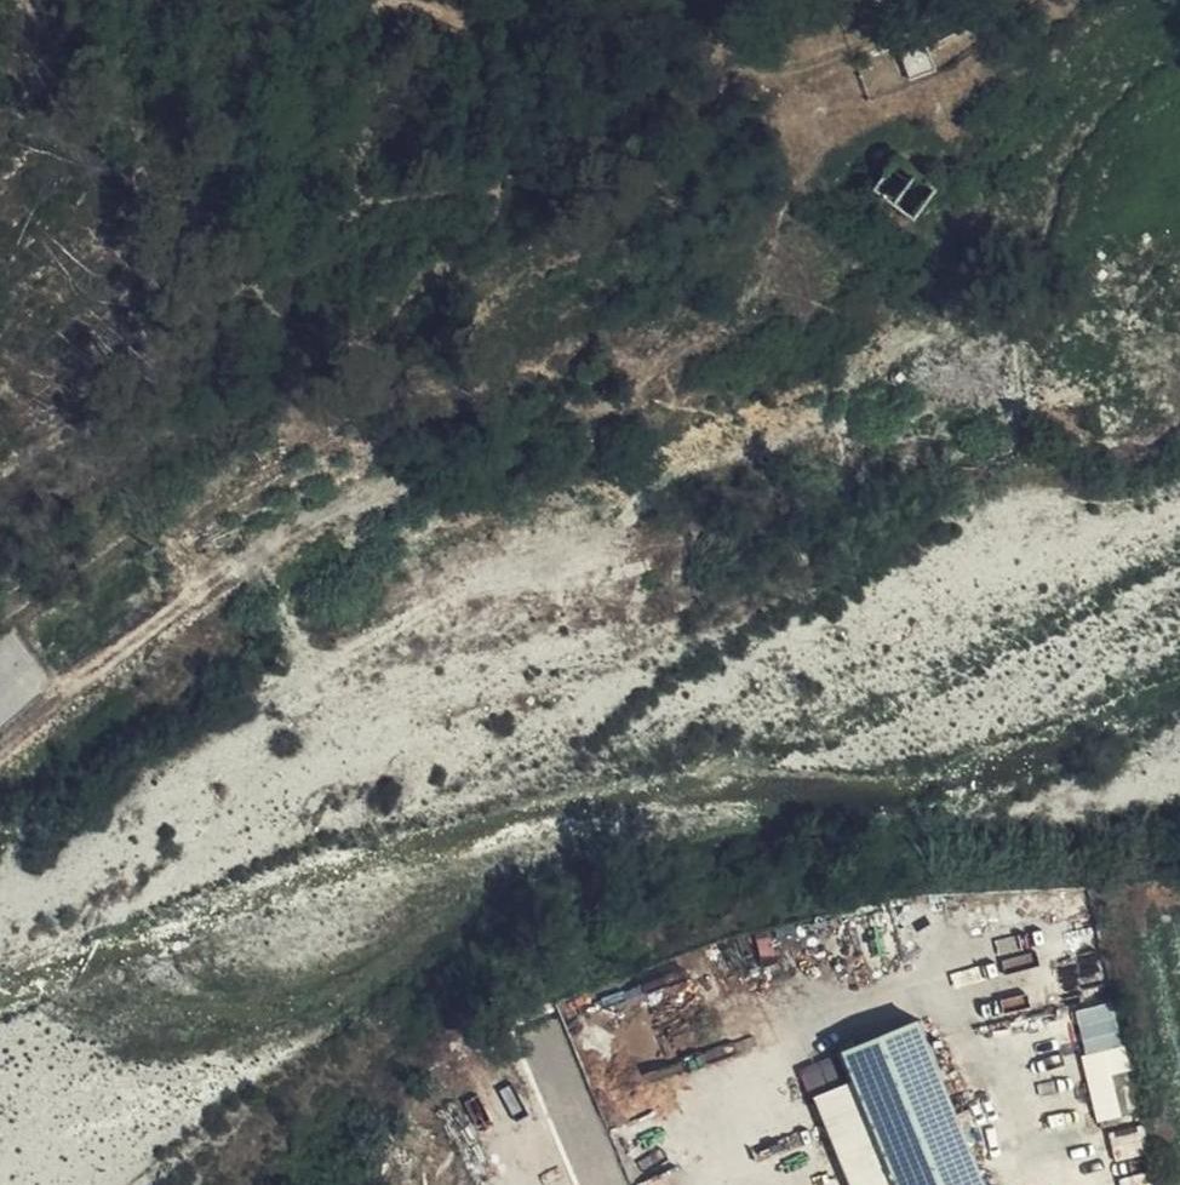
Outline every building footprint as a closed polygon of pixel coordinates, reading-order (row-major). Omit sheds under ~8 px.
[(869,184),(919,216),(940,185),(890,151),(869,184)] [(1138,1110),(1117,1000),(1077,1008),(1097,1118),(1138,1110)] [(896,1184),(980,1184),(915,1026),(843,1055),(896,1184)]
